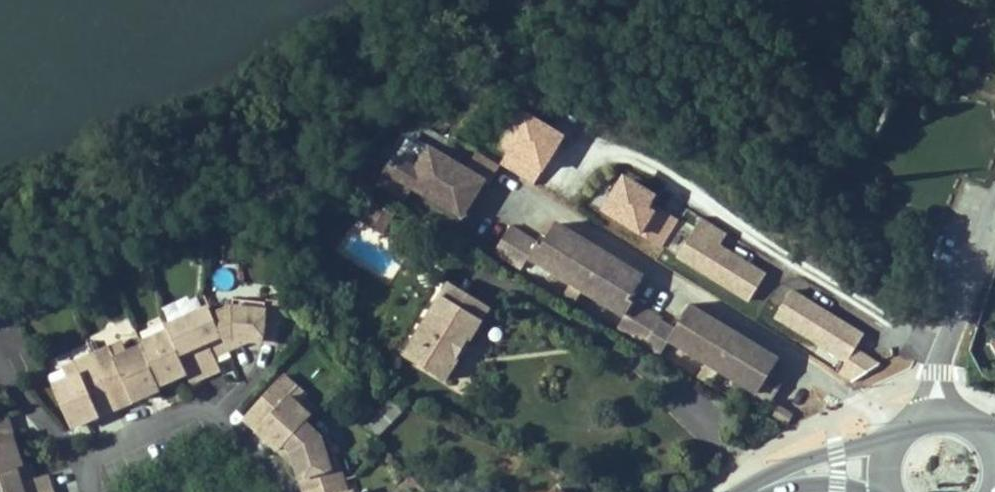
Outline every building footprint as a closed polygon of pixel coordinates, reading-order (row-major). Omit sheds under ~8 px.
[(524,115),(496,164),(539,188),(567,139),(524,115)] [(434,149),(429,158),(444,154),(434,149)] [(429,158),(425,164),(481,197),(490,181),(444,154),(429,158)] [(425,164),(414,182),(435,194),(432,200),(467,221),(481,197),(425,164)] [(383,188),(404,201),(411,188),(390,176),(383,188)] [(621,178),(600,212),(661,250),(682,216),(621,178)] [(411,188),(432,200),(435,194),(414,182),(411,188)] [(767,273),(721,246),(728,233),(700,217),(675,260),(749,304),(767,273)] [(599,258),(602,252),(563,230),(556,243),(644,297),(653,282),(613,259),(610,265),(599,258)] [(622,325),(649,342),(664,318),(640,304),(644,297),(556,243),(551,252),(517,232),(503,256),(525,268),(532,256),(576,281),(568,294),(581,302),(589,289),(629,312),(622,325)] [(613,259),(602,252),(599,258),(610,265),(613,259)] [(477,334),(492,309),(444,282),(429,306),(477,334)] [(858,349),(867,334),(791,289),(773,319),(841,359),(832,375),(859,391),(877,360),(858,349)] [(80,372),(54,384),(71,426),(161,388),(159,384),(187,371),(179,352),(222,334),(225,342),(241,334),(243,338),(263,340),(278,342),(283,303),(268,302),(267,310),(232,307),(214,315),(210,307),(167,325),(169,330),(141,342),(142,346),(116,357),(111,346),(76,361),(80,372)] [(777,368),(783,357),(743,334),(740,340),(728,332),(731,327),(692,304),(683,320),(785,382),(789,375),(777,368)] [(401,354),(409,359),(448,381),(477,334),(429,306),(401,354)] [(683,320),(678,329),(665,321),(651,343),(668,352),(674,342),(710,362),(704,373),(717,381),(723,370),(775,399),(785,382),(683,320)] [(743,334),(731,327),(728,332),(740,340),(743,334)] [(338,465),(330,467),(320,435),(309,425),(314,419),(290,396),(298,388),(284,374),(245,417),(284,452),(290,446),(298,454),(296,456),(306,491),(347,491),(338,465)] [(390,401),(364,425),(376,438),(402,414),(390,401)] [(773,416),(788,423),(795,411),(780,403),(773,416)] [(18,471),(23,469),(7,416),(0,418),(0,491),(24,491),(18,471)]
